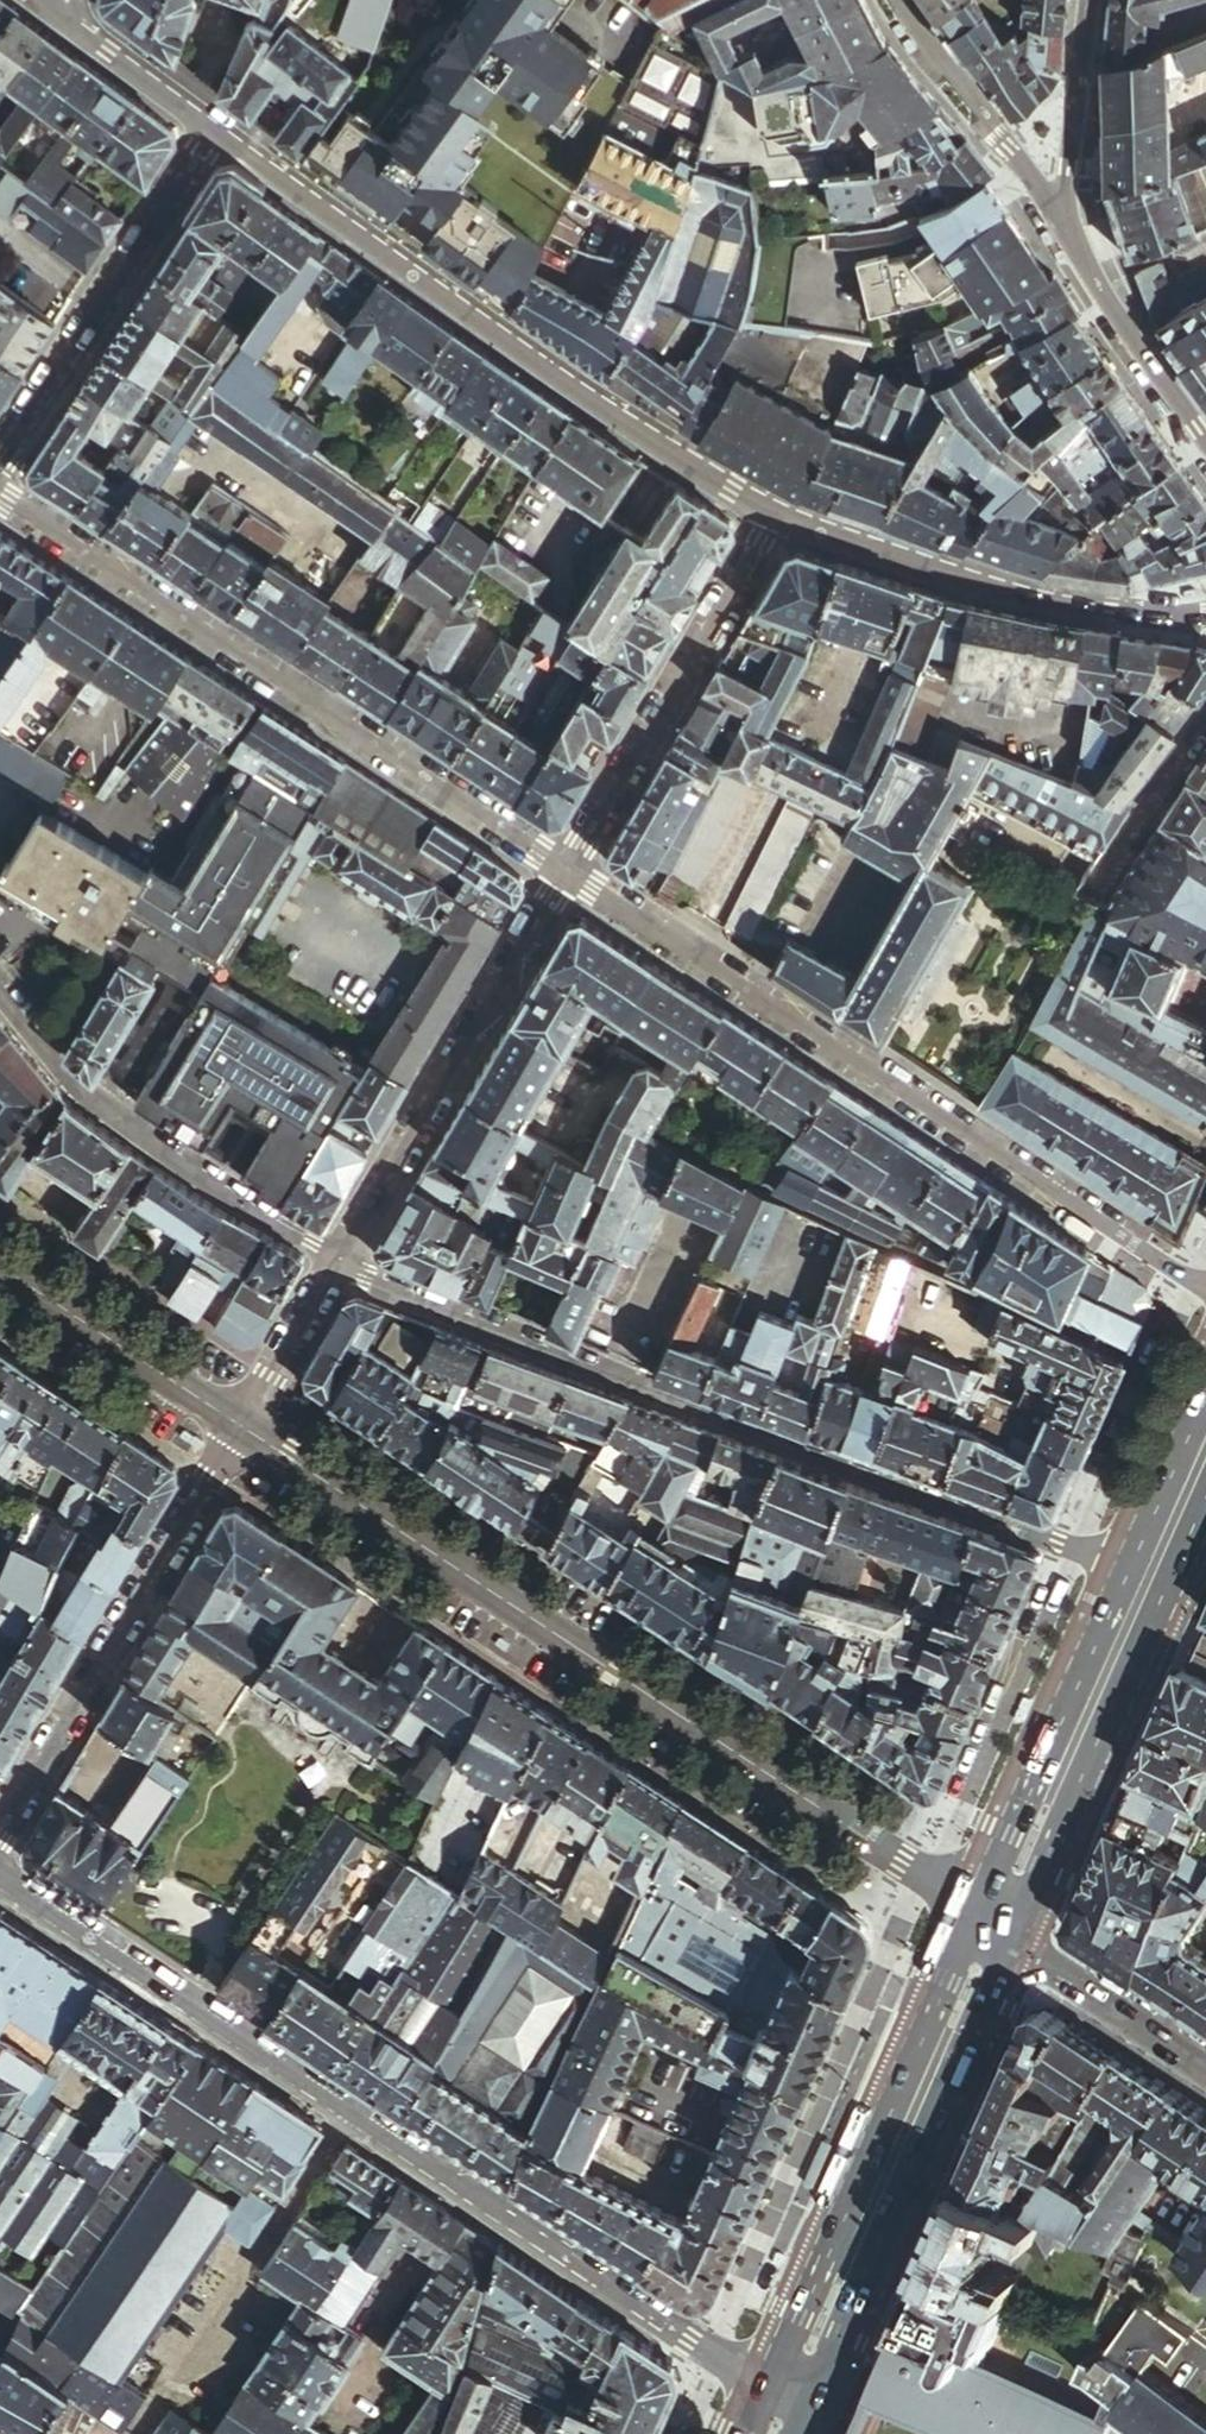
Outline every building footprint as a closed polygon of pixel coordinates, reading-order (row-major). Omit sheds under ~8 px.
[(148,44),(164,0),(98,0),(97,1),(102,10),(148,44)] [(148,44),(165,57),(167,56),(175,62),(191,3),(190,0),(164,0),(148,44)] [(258,7),(253,18),(273,24),(287,0),(239,0),(258,7)] [(304,156),(389,219),(405,196),(439,221),(422,244),(445,260),(512,308),(530,272),(544,246),(494,211),(497,207),(482,197),(479,201),(453,182),(494,123),(480,113),(501,84),(569,132),(592,100),(587,97),(606,69),(553,31),(573,0),(480,0),(434,77),(430,75),(390,139),(338,104),(309,148),(304,156)] [(388,0),(355,0),(343,34),(372,45),(388,0)] [(661,21),(670,27),(691,17),(728,0),(635,0),(661,21)] [(721,69),(754,83),(828,74),(885,42),(864,0),(728,0),(691,17),(720,68),(721,69)] [(967,0),(926,0),(937,15),(949,9),(967,0)] [(971,0),(967,0),(949,9),(937,15),(950,33),(980,12),(971,0)] [(995,33),(1009,23),(992,0),(971,0),(980,12),(995,33)] [(1030,24),(1063,30),(1066,0),(1025,0),(1023,23),(1030,24)] [(1100,68),(1139,59),(1143,20),(1154,21),(1156,20),(1157,19),(1158,18),(1160,16),(1160,14),(1160,12),(1159,11),(1159,9),(1189,0),(1107,0),(1105,20),(1101,53),(1100,68)] [(0,1),(0,32),(16,12),(0,1)] [(16,12),(0,32),(0,97),(10,83),(47,35),(16,12)] [(950,33),(966,55),(995,33),(980,12),(950,33)] [(218,94),(227,101),(266,36),(273,24),(253,18),(246,21),(218,94)] [(1015,40),(1003,49),(1038,96),(1048,85),(1059,72),(1034,41),(1030,24),(1023,23),(1012,21),(1014,30),(1015,40)] [(1063,30),(1030,24),(1034,41),(1059,72),(1061,49),(1063,30)] [(304,156),(309,148),(338,104),(357,75),(287,25),(274,42),(266,36),(227,101),(249,117),(270,84),(297,104),(277,137),(304,156)] [(966,55),(977,69),(1003,49),(1015,40),(1014,30),(1001,40),(995,33),(966,55)] [(1205,61),(1205,31),(1139,59),(1100,68),(1101,129),(1163,116),(1162,107),(1162,75),(1184,70),(1205,61)] [(76,57),(47,35),(10,83),(25,94),(0,128),(0,160),(14,141),(40,105),(76,57)] [(719,76),(651,41),(629,83),(603,133),(648,155),(648,154),(664,124),(676,131),(700,144),(719,76)] [(754,83),(721,69),(719,76),(700,144),(699,149),(755,165),(754,193),(771,191),(820,187),(827,186),(870,174),(876,172),(866,139),(938,105),(909,71),(885,42),(828,74),(754,83)] [(1038,96),(1003,49),(977,69),(1012,116),(1024,107),(1038,96)] [(105,78),(76,57),(40,105),(69,126),(105,78)] [(494,211),(544,246),(576,183),(603,133),(629,83),(606,69),(587,97),(592,100),(569,132),(501,84),(480,113),(494,123),(453,182),(479,201),(482,197),(497,207),(494,211)] [(134,99),(105,78),(69,126),(84,137),(78,145),(92,155),(97,147),(134,99)] [(173,127),(134,99),(97,147),(146,183),(175,140),(173,127)] [(953,123),(938,105),(866,139),(876,172),(907,164),(903,149),(913,141),(921,150),(917,153),(922,158),(964,139),(966,138),(953,123)] [(1164,152),(1163,116),(1101,129),(1103,189),(1173,172),(1189,165),(1205,157),(1205,132),(1164,152)] [(512,308),(608,375),(614,366),(633,338),(653,309),(686,195),(699,149),(700,144),(676,131),(660,161),(648,154),(648,155),(603,133),(576,183),(598,194),(651,220),(615,293),(610,291),(602,308),(530,272),(512,308)] [(978,157),(964,139),(922,158),(917,161),(907,164),(876,172),(870,174),(875,204),(882,201),(880,195),(911,189),(918,206),(979,179),(990,171),(978,157)] [(43,162),(27,183),(55,204),(74,178),(67,173),(63,173),(61,176),(50,167),(51,165),(57,163),(61,157),(60,154),(67,145),(59,140),(43,162)] [(0,160),(0,162),(27,183),(43,162),(14,141),(0,160)] [(653,309),(633,338),(653,353),(661,342),(707,376),(743,329),(749,294),(751,246),(754,193),(755,165),(699,149),(686,195),(653,309)] [(1189,165),(1195,174),(1191,183),(1181,187),(1189,202),(1182,206),(1192,227),(1205,220),(1205,157),(1189,165)] [(55,204),(27,183),(0,162),(0,208),(87,273),(107,242),(55,204)] [(1103,189),(1128,256),(1152,247),(1167,240),(1192,227),(1182,206),(1189,202),(1181,187),(1191,183),(1195,174),(1189,165),(1173,172),(1103,189)] [(227,241),(262,191),(234,171),(221,173),(192,218),(212,232),(203,244),(218,254),(220,251),(225,255),(232,245),(227,241)] [(839,218),(875,204),(870,174),(827,186),(820,187),(824,196),(830,194),(839,218)] [(74,178),(55,204),(107,242),(121,220),(92,199),(77,188),(80,183),(74,178)] [(1004,214),(979,179),(918,206),(913,208),(923,223),(937,242),(924,260),(887,270),(885,262),(855,271),(867,315),(943,294),(963,279),(981,305),(999,297),(1026,285),(1046,274),(1004,214)] [(80,183),(77,188),(92,199),(95,194),(80,183)] [(290,212),(262,191),(227,241),(232,245),(255,261),(290,212)] [(771,191),(754,193),(751,246),(768,244),(771,191)] [(255,261),(284,282),(319,234),(290,212),(255,261)] [(192,218),(158,269),(191,293),(205,273),(218,254),(203,244),(212,232),(192,218)] [(1192,227),(1167,240),(1174,253),(1185,254),(1205,244),(1205,220),(1192,227)] [(326,291),(316,305),(347,327),(354,318),(382,277),(319,234),(284,282),(247,333),(225,364),(212,383),(278,427),(290,410),(292,407),(268,390),(279,375),(255,357),(314,272),(324,280),(326,291)] [(768,244),(751,246),(749,294),(743,329),(787,334),(789,243),(768,244)] [(234,255),(215,280),(233,293),(251,267),(234,255)] [(1155,327),(1194,304),(1195,305),(1203,299),(1188,272),(1165,281),(1159,264),(1158,264),(1135,273),(1145,300),(1155,327)] [(1203,299),(1205,298),(1205,266),(1188,272),(1203,299)] [(158,269),(135,304),(194,344),(204,330),(190,321),(204,302),(191,293),(158,269)] [(999,297),(981,305),(910,335),(917,360),(945,349),(951,346),(947,335),(1003,310),(1009,320),(1065,292),(1055,276),(1052,271),(1046,274),(1026,285),(999,297)] [(191,293),(204,302),(219,313),(233,293),(215,280),(205,273),(191,293)] [(382,277),(354,318),(365,326),(330,377),(349,389),(376,347),(412,298),(382,277)] [(55,322),(0,283),(0,358),(21,373),(55,322)] [(1077,312),(1065,292),(1009,320),(994,327),(1002,343),(993,348),(995,354),(1012,346),(1072,314),(1077,312)] [(452,326),(412,298),(376,347),(418,377),(454,328),(452,326)] [(1203,299),(1195,305),(1194,304),(1155,327),(1165,341),(1173,352),(1182,365),(1205,349),(1205,298),(1203,299)] [(205,351),(227,319),(219,313),(204,302),(190,321),(204,330),(194,344),(205,351)] [(205,351),(194,344),(135,304),(105,350),(150,380),(173,395),(193,408),(212,383),(225,364),(205,351)] [(1077,321),(1072,314),(1012,346),(1033,374),(1011,390),(1025,411),(1101,355),(1077,321)] [(205,351),(225,364),(247,333),(227,319),(205,351)] [(454,328),(418,377),(450,400),(486,350),(454,328)] [(743,329),(707,376),(716,381),(720,383),(725,386),(722,392),(717,399),(696,436),(709,443),(753,467),(802,493),(829,502),(840,480),(812,469),(863,367),(869,356),(887,371),(905,386),(920,366),(917,360),(910,335),(909,332),(870,344),(787,334),(743,329)] [(633,338),(614,366),(683,416),(707,376),(661,342),(653,353),(633,338)] [(917,360),(920,366),(928,384),(955,372),(945,349),(917,360)] [(1182,365),(1178,368),(1182,373),(1191,385),(1205,403),(1205,349),(1182,365)] [(105,350),(83,383),(123,409),(128,412),(150,380),(105,350)] [(486,350),(450,400),(447,405),(458,413),(476,426),(514,370),(486,350)] [(1101,355),(1025,411),(1029,418),(1032,415),(1036,420),(1057,405),(1065,415),(1080,405),(1119,380),(1115,375),(1101,355)] [(0,358),(0,404),(21,373),(0,358)] [(920,366),(905,386),(887,371),(884,377),(863,367),(812,469),(840,480),(829,502),(830,503),(876,519),(894,467),(953,416),(928,384),(920,366)] [(955,372),(928,384),(953,416),(979,445),(1008,423),(965,367),(955,372)] [(542,390),(514,370),(476,426),(505,445),(542,390)] [(677,424),(696,436),(717,399),(709,395),(716,381),(707,376),(683,416),(677,424)] [(1163,442),(1143,414),(1120,381),(1119,380),(1080,405),(1065,415),(1041,433),(1051,447),(1039,461),(1060,490),(1063,488),(1067,486),(1079,482),(1108,455),(1117,465),(1134,453),(1137,459),(1163,442)] [(123,409),(83,383),(67,407),(90,424),(107,435),(120,444),(128,449),(152,466),(171,440),(151,427),(145,423),(128,412),(123,409)] [(212,383),(193,408),(191,412),(372,535),(393,506),(310,450),(278,427),(212,383)] [(570,410),(542,390),(505,445),(536,467),(570,410)] [(193,408),(173,395),(151,427),(171,440),(191,412),(193,408)] [(67,407),(28,467),(30,480),(75,510),(93,484),(98,476),(105,465),(75,446),(90,424),(67,407)] [(290,410),(278,427),(310,450),(322,432),(290,410)] [(570,410),(536,467),(535,469),(601,515),(603,512),(640,458),(634,454),(580,417),(570,410)] [(469,436),(472,432),(476,426),(458,413),(451,423),(469,436)] [(1001,462),(979,445),(953,416),(894,467),(876,519),(908,530),(939,540),(965,507),(973,497),(985,483),(1001,462)] [(1029,442),(1008,423),(979,445),(1001,462),(1023,478),(1039,461),(1051,447),(1041,433),(1029,442)] [(505,445),(476,426),(472,432),(500,451),(505,445)] [(1140,486),(1177,461),(1170,451),(1164,443),(1163,442),(1137,459),(1134,453),(1117,465),(1108,455),(1079,482),(1067,486),(1063,488),(1060,490),(1064,496),(1068,493),(1077,502),(1076,504),(1087,513),(1085,515),(1093,521),(1098,517),(1132,492),(1140,486)] [(75,510),(105,529),(124,504),(140,481),(142,479),(152,466),(128,449),(120,444),(110,458),(105,465),(98,476),(93,484),(75,510)] [(536,467),(505,445),(500,451),(532,473),(535,469),(536,467)] [(945,450),(932,467),(961,483),(972,468),(945,450)] [(1008,502),(1007,504),(994,514),(985,523),(963,548),(1061,566),(1076,534),(1077,535),(1091,523),(1093,521),(1085,515),(1087,513),(1076,504),(1077,502),(1068,493),(1064,496),(1060,490),(1039,461),(1023,478),(1008,502)] [(1184,472),(1177,461),(1140,486),(1132,492),(1146,511),(1155,504),(1192,483),(1189,479),(1184,472)] [(1023,478),(1001,462),(985,483),(1008,502),(1023,478)] [(180,463),(159,494),(190,515),(191,516),(212,484),(180,463)] [(124,504),(105,529),(155,563),(190,515),(159,494),(140,481),(124,504)] [(1198,490),(1192,483),(1155,504),(1159,509),(1152,514),(1145,520),(1153,533),(1205,501),(1198,490)] [(228,540),(237,526),(249,508),(212,484),(191,516),(190,515),(155,563),(195,589),(228,540)] [(706,503),(678,484),(642,537),(628,528),(581,602),(559,586),(543,608),(552,613),(576,630),(608,651),(613,654),(648,675),(671,636),(692,600),(721,552),(733,530),(730,519),(706,503)] [(1132,492),(1098,517),(1113,537),(1114,540),(1114,541),(1121,535),(1125,546),(1117,549),(1131,585),(1194,570),(1179,546),(1175,539),(1152,548),(1146,537),(1143,532),(1139,534),(1133,525),(1137,522),(1136,520),(1146,511),(1132,492)] [(404,493),(395,507),(411,518),(420,505),(404,493)] [(962,548),(963,548),(985,523),(994,514),(973,497),(965,507),(939,540),(962,548)] [(439,537),(441,538),(454,519),(428,500),(414,520),(439,537)] [(1179,546),(1205,534),(1205,502),(1205,501),(1153,533),(1146,537),(1152,548),(1175,539),(1179,546)] [(393,506),(372,535),(355,560),(371,571),(380,568),(387,572),(388,582),(397,588),(400,582),(439,537),(414,520),(411,518),(395,507),(393,506)] [(249,508),(237,526),(251,536),(275,552),(288,534),(249,508)] [(1113,537),(1098,517),(1093,521),(1091,523),(1077,535),(1076,534),(1061,566),(1102,586),(1114,540),(1113,537)] [(454,519),(441,538),(478,564),(490,544),(454,519)] [(237,526),(228,540),(241,550),(251,536),(237,526)] [(27,551),(0,533),(0,579),(1,578),(7,582),(21,590),(3,618),(28,635),(67,577),(27,551)] [(1194,570),(1205,566),(1205,534),(1179,546),(1194,570)] [(478,564),(441,538),(439,537),(400,582),(397,588),(427,607),(396,655),(369,637),(339,684),(362,699),(386,715),(461,596),(481,565),(478,564)] [(490,544),(478,564),(481,565),(517,590),(543,608),(559,586),(548,578),(549,575),(494,538),(490,544)] [(195,589),(232,613),(265,566),(241,550),(228,540),(195,589)] [(1119,589),(1131,585),(1117,549),(1114,541),(1114,540),(1102,586),(1119,589)] [(816,628),(836,564),(828,562),(796,550),(785,554),(739,631),(755,637),(780,646),(780,648),(806,658),(816,628)] [(329,598),(270,559),(265,566),(232,613),(290,652),(322,607),(329,598)] [(862,573),(836,564),(816,628),(887,652),(902,615),(913,590),(862,573)] [(0,675),(0,715),(43,657),(45,642),(91,671),(128,617),(67,577),(28,635),(0,675)] [(927,594),(913,590),(902,615),(912,619),(895,659),(885,654),(883,661),(893,666),(890,672),(916,684),(919,678),(921,673),(926,661),(925,661),(934,639),(939,628),(940,623),(947,599),(927,594)] [(386,715),(453,759),(483,707),(486,702),(497,684),(517,649),(499,638),(465,691),(440,675),(474,621),(468,617),(475,605),(461,596),(386,715)] [(926,661),(921,673),(939,679),(962,603),(954,601),(947,599),(940,623),(939,628),(934,639),(925,661),(926,661)] [(939,679),(949,682),(966,604),(962,603),(939,679)] [(966,604),(949,682),(988,689),(986,701),(1032,711),(1034,699),(1048,702),(1050,691),(1072,695),(1084,628),(1055,624),(1022,617),(980,608),(966,604)] [(322,607),(290,652),(316,669),(339,684),(369,637),(352,626),(338,617),(322,607)] [(521,644),(517,649),(497,684),(525,702),(530,705),(576,630),(552,613),(543,608),(529,631),(545,641),(536,655),(521,644)] [(341,613),(338,617),(352,626),(354,622),(353,616),(346,612),(341,613)] [(28,635),(3,618),(0,616),(0,675),(28,635)] [(153,710),(155,708),(188,656),(128,617),(91,671),(106,680),(153,710)] [(1107,689),(1110,691),(1124,633),(1117,632),(1084,627),(1084,628),(1072,695),(1082,697),(1081,702),(1083,702),(1083,706),(1088,707),(1086,713),(1089,714),(1089,712),(1093,687),(1107,689)] [(608,651),(576,630),(530,705),(527,711),(553,727),(544,742),(550,747),(577,702),(583,692),(591,680),(595,672),(608,651)] [(755,637),(739,631),(730,646),(747,654),(748,653),(755,637)] [(1129,685),(1142,688),(1147,682),(1160,640),(1124,633),(1110,691),(1125,700),(1129,685)] [(806,661),(806,658),(780,648),(780,646),(755,637),(748,653),(771,664),(763,679),(759,687),(718,666),(715,671),(704,690),(749,711),(727,755),(728,755),(724,763),(750,777),(751,775),(770,737),(766,735),(805,661),(806,661)] [(1142,712),(1146,715),(1148,717),(1172,734),(1193,708),(1199,702),(1172,686),(1169,684),(1194,646),(1160,640),(1147,682),(1142,688),(1130,703),(1142,712)] [(1196,646),(1194,646),(1169,684),(1172,686),(1196,646)] [(1172,686),(1199,702),(1200,701),(1205,690),(1205,648),(1196,646),(1172,686)] [(613,654),(608,651),(595,672),(608,680),(603,688),(599,695),(593,692),(590,697),(623,717),(629,706),(638,691),(648,675),(613,654)] [(740,667),(763,679),(771,664),(748,653),(747,654),(740,667)] [(188,656),(155,708),(168,716),(186,728),(189,725),(198,710),(201,712),(222,679),(188,656)] [(91,671),(77,690),(91,700),(106,680),(91,671)] [(595,672),(591,680),(603,688),(608,680),(595,672)] [(751,775),(794,795),(799,797),(814,804),(851,822),(870,786),(891,744),(906,709),(916,684),(890,672),(846,773),(770,737),(751,775)] [(906,709),(891,744),(922,758),(949,682),(939,679),(921,673),(919,678),(916,684),(906,709)] [(255,700),(222,679),(201,712),(198,710),(189,725),(221,745),(231,731),(232,731),(255,700)] [(497,684),(486,702),(509,716),(517,714),(525,702),(497,684)] [(1129,685),(1125,700),(1130,703),(1142,688),(1129,685)] [(1081,762),(1073,784),(1092,792),(1143,720),(1125,708),(1130,703),(1125,700),(1110,691),(1107,689),(1101,718),(1113,724),(1092,765),(1081,762)] [(681,729),(727,755),(749,711),(704,690),(681,729)] [(583,692),(577,702),(585,706),(590,697),(583,692)] [(550,747),(549,749),(590,774),(597,762),(575,749),(589,725),(595,728),(591,734),(595,743),(604,749),(623,717),(590,697),(585,706),(577,702),(550,747)] [(1125,708),(1143,720),(1146,715),(1142,712),(1130,703),(1125,708)] [(26,706),(5,734),(32,751),(58,716),(47,708),(41,716),(26,706)] [(241,736),(230,753),(243,763),(298,796),(310,776),(327,787),(344,759),(263,706),(241,736)] [(453,759),(485,781),(515,731),(515,730),(483,707),(453,759)] [(1101,718),(1089,712),(1089,714),(1082,752),(1081,762),(1092,765),(1113,724),(1101,718)] [(1146,715),(1143,720),(1092,792),(1094,793),(1105,797),(1119,803),(1172,734),(1148,717),(1146,715)] [(126,769),(184,814),(220,755),(221,745),(189,725),(186,728),(168,716),(126,769)] [(679,733),(628,819),(657,836),(659,834),(683,848),(690,833),(716,784),(714,782),(724,763),(728,755),(727,755),(681,729),(679,733)] [(47,804),(70,775),(32,751),(5,734),(0,731),(0,776),(47,804)] [(515,731),(485,781),(517,802),(547,752),(515,731)] [(787,939),(770,969),(879,1041),(967,883),(929,862),(960,808),(965,811),(968,805),(963,802),(968,793),(990,752),(958,739),(947,768),(922,758),(891,744),(870,786),(851,822),(842,839),(912,879),(856,978),(787,939)] [(547,752),(517,802),(549,823),(562,821),(590,774),(549,749),(547,752)] [(1160,822),(1205,851),(1205,750),(1160,822)] [(1129,807),(1119,803),(1105,797),(1094,793),(1092,792),(1073,784),(1065,781),(1005,757),(990,752),(968,793),(1095,860),(1097,858),(1129,807)] [(310,776),(298,796),(316,807),(375,844),(404,798),(344,759),(327,787),(310,776)] [(148,874),(114,930),(134,943),(130,949),(132,951),(157,966),(202,993),(210,979),(243,925),(316,807),(298,796),(243,763),(168,886),(148,874)] [(115,764),(96,791),(104,796),(125,771),(115,764)] [(728,771),(675,876),(694,886),(748,781),(728,771)] [(799,797),(794,795),(727,927),(746,938),(814,804),(799,797)] [(404,798),(375,844),(452,893),(465,871),(419,844),(435,819),(404,798)] [(452,893),(375,844),(316,807),(243,925),(263,937),(315,852),(335,865),(333,867),(412,917),(414,915),(447,936),(370,1059),(408,1082),(469,978),(501,924),(452,893)] [(107,941),(110,937),(114,930),(148,874),(41,809),(0,875),(0,876),(107,941)] [(520,875),(435,819),(419,844),(465,871),(515,901),(523,887),(520,875)] [(628,819),(608,853),(611,864),(633,878),(643,862),(652,868),(654,865),(661,869),(671,871),(683,848),(659,834),(657,836),(628,819)] [(1106,908),(1108,909),(1205,946),(1205,851),(1160,822),(1106,908)] [(633,878),(642,885),(652,868),(643,862),(633,878)] [(501,924),(515,901),(465,871),(452,893),(501,924)] [(662,885),(656,894),(675,907),(677,903),(674,901),(682,882),(669,874),(662,885)] [(1095,902),(1030,1024),(1032,1025),(1205,1127),(1205,1061),(1080,988),(1108,909),(1106,908),(1095,902)] [(1205,1061),(1205,1024),(1162,1005),(1182,960),(1205,970),(1205,946),(1108,909),(1080,988),(1205,1061)] [(543,965),(594,999),(630,1022),(638,1007),(629,1001),(652,963),(582,918),(569,920),(543,965)] [(134,943),(114,930),(110,937),(130,949),(134,943)] [(93,1080),(96,1077),(154,981),(150,978),(157,966),(132,951),(125,963),(121,960),(120,962),(65,1054),(93,1080)] [(688,1064),(689,1061),(721,1009),(681,982),(652,963),(629,1001),(638,1007),(630,1022),(679,1055),(665,1079),(675,1085),(688,1064)] [(580,1024),(594,999),(543,965),(529,989),(511,1019),(565,1052),(580,1024)] [(261,1189),(282,1205),(328,1129),(339,1111),(365,1067),(210,979),(202,993),(134,1103),(200,1147),(223,1112),(236,1090),(241,1083),(285,1109),(281,1116),(248,1171),(265,1182),(261,1189)] [(784,1050),(721,1009),(689,1061),(717,1080),(719,1076),(755,1099),(784,1050)] [(474,1082),(465,1097),(520,1128),(539,1096),(554,1070),(565,1052),(511,1019),(474,1082)] [(580,1024),(565,1052),(600,1074),(611,1056),(592,1044),(597,1035),(580,1024)] [(592,1044),(611,1056),(615,1048),(622,1036),(603,1024),(597,1035),(592,1044)] [(0,1036),(0,1090),(26,1116),(57,1091),(7,1030),(0,1036)] [(810,1067),(784,1050),(755,1099),(800,1129),(814,1109),(831,1082),(810,1067)] [(1205,1175),(1205,1165),(1014,1053),(1012,1052),(977,1106),(1178,1239),(1191,1208),(1205,1175)] [(370,1059),(369,1060),(365,1067),(339,1111),(378,1135),(397,1101),(408,1082),(370,1059)] [(637,1128),(646,1132),(657,1114),(666,1099),(675,1085),(665,1079),(645,1067),(633,1071),(617,1099),(611,1111),(595,1145),(586,1139),(576,1141),(570,1155),(615,1178),(637,1128)] [(1163,1112),(1141,1100),(1145,1093),(1106,1073),(1093,1097),(1154,1128),(1163,1112)] [(772,1186),(805,1202),(820,1183),(830,1169),(835,1163),(839,1156),(848,1144),(871,1108),(831,1082),(814,1109),(800,1129),(795,1138),(793,1140),(776,1162),(761,1181),(772,1186)] [(241,1083),(236,1090),(281,1116),(285,1109),(241,1083)] [(25,1117),(26,1116),(0,1090),(0,1149),(25,1117)] [(0,1149),(0,1185),(7,1190),(31,1154),(97,1197),(72,1233),(99,1251),(121,1219),(134,1199),(156,1167),(68,1104),(57,1091),(26,1116),(25,1117),(0,1149)] [(520,1128),(465,1097),(452,1120),(434,1150),(471,1167),(461,1189),(483,1199),(486,1200),(504,1208),(526,1216),(531,1218),(587,1241),(604,1202),(615,1178),(570,1155),(520,1128)] [(811,1205),(848,1223),(862,1204),(835,1190),(849,1171),(873,1187),(892,1158),(908,1133),(902,1128),(871,1108),(848,1144),(839,1156),(835,1163),(830,1169),(820,1183),(805,1202),(811,1205)] [(339,1111),(328,1129),(367,1153),(378,1135),(339,1111)] [(200,1147),(222,1161),(245,1128),(223,1112),(200,1147)] [(548,1329),(573,1339),(592,1297),(598,1285),(605,1288),(618,1259),(633,1266),(664,1198),(723,1224),(724,1225),(744,1185),(739,1182),(714,1168),(682,1150),(646,1132),(637,1128),(615,1178),(604,1202),(587,1241),(585,1246),(570,1279),(568,1284),(548,1329)] [(328,1129),(282,1205),(321,1228),(322,1228),(323,1228),(324,1227),(354,1176),(367,1153),(328,1129)] [(946,1157),(908,1133),(892,1158),(873,1187),(910,1212),(918,1199),(946,1157)] [(381,1261),(425,1278),(458,1214),(452,1210),(461,1189),(471,1167),(434,1150),(417,1179),(396,1215),(376,1249),(381,1261)] [(935,1257),(940,1259),(953,1239),(965,1220),(970,1222),(976,1211),(972,1209),(988,1184),(946,1157),(918,1199),(910,1212),(930,1226),(934,1228),(919,1251),(935,1257)] [(156,1167),(134,1199),(182,1232),(171,1247),(178,1252),(154,1287),(167,1296),(195,1254),(200,1246),(222,1213),(156,1167)] [(242,1176),(261,1189),(265,1182),(248,1171),(245,1170),(242,1176)] [(835,1190),(862,1204),(866,1197),(873,1187),(849,1171),(835,1190)] [(969,1271),(975,1274),(1011,1200),(988,1184),(972,1209),(976,1211),(970,1222),(965,1220),(953,1239),(960,1241),(948,1262),(954,1265),(969,1271)] [(723,1224),(699,1276),(743,1295),(771,1235),(785,1205),(744,1185),(724,1225),(723,1224)] [(458,1214),(425,1278),(462,1294),(487,1242),(494,1228),(504,1208),(486,1200),(483,1199),(461,1189),(452,1210),(458,1214)] [(1073,1287),(1090,1252),(1011,1200),(975,1274),(986,1279),(1029,1299),(1061,1314),(1073,1287)] [(862,1204),(848,1223),(856,1227),(862,1229),(864,1231),(868,1232),(880,1213),(862,1204)] [(910,1212),(901,1225),(899,1229),(906,1232),(901,1245),(908,1247),(914,1249),(930,1226),(910,1212)] [(267,1237),(222,1213),(200,1246),(246,1273),(267,1237)] [(901,1225),(880,1213),(868,1232),(877,1236),(891,1241),(899,1229),(901,1225)] [(531,1218),(526,1216),(520,1230),(514,1245),(508,1258),(568,1284),(570,1279),(585,1246),(587,1241),(531,1218)] [(121,1219),(99,1251),(107,1256),(128,1224),(121,1219)] [(494,1228),(487,1242),(505,1250),(509,1243),(512,1236),(494,1228)] [(512,1236),(509,1243),(514,1245),(520,1230),(515,1228),(512,1236)] [(899,1229),(891,1241),(901,1245),(906,1232),(899,1229)] [(847,1234),(838,1259),(815,1322),(836,1331),(843,1334),(847,1321),(854,1301),(874,1246),(855,1238),(847,1234)] [(303,1256),(267,1237),(246,1273),(241,1281),(231,1298),(213,1327),(243,1346),(254,1343),(304,1259),(303,1256)] [(462,1294),(488,1304),(508,1258),(514,1245),(509,1243),(505,1250),(487,1242),(462,1294)] [(854,1301),(847,1321),(880,1335),(883,1336),(911,1261),(874,1246),(854,1301)] [(1073,1287),(1142,1321),(1151,1301),(1146,1288),(1090,1252),(1073,1287)] [(167,1296),(196,1315),(214,1287),(231,1298),(241,1281),(195,1254),(167,1296)] [(682,1385),(704,1394),(714,1365),(716,1360),(688,1350),(717,1287),(698,1279),(654,1375),(682,1385)] [(1142,1321),(1073,1287),(1061,1314),(1114,1340),(1130,1348),(1142,1321)] [(1109,1396),(1125,1360),(1027,1313),(987,1294),(972,1329),(1040,1358),(1030,1381),(1054,1392),(1054,1394),(1046,1411),(1045,1413),(1092,1433),(1109,1396)] [(332,1325),(323,1340),(356,1359),(384,1310),(356,1299),(345,1303),(332,1325)] [(356,1359),(331,1405),(375,1434),(410,1381),(437,1330),(384,1310),(356,1359)] [(704,1394),(759,1414),(794,1328),(759,1313),(750,1332),(730,1324),(719,1350),(718,1354),(716,1360),(714,1365),(704,1394)] [(759,1414),(808,1432),(823,1389),(832,1365),(825,1362),(836,1331),(815,1322),(810,1320),(799,1315),(794,1328),(759,1414)] [(847,1321),(843,1334),(841,1338),(834,1357),(847,1362),(853,1345),(874,1352),(875,1349),(880,1335),(847,1321)] [(481,1347),(437,1330),(410,1381),(456,1401),(463,1385),(481,1347)] [(841,1445),(873,1457),(880,1435),(894,1396),(898,1386),(907,1365),(914,1346),(883,1336),(880,1335),(875,1349),(886,1353),(880,1372),(883,1373),(880,1382),(883,1388),(882,1389),(881,1389),(880,1388),(879,1388),(878,1388),(877,1388),(876,1388),(875,1389),(874,1389),(874,1390),(874,1391),(873,1392),(861,1388),(841,1445)] [(306,1388),(331,1405),(356,1359),(323,1340),(302,1375),(306,1388)] [(964,1426),(975,1398),(978,1389),(976,1388),(983,1374),(948,1360),(914,1346),(907,1365),(898,1386),(894,1396),(880,1435),(873,1457),(943,1483),(964,1426)] [(481,1347),(463,1385),(539,1414),(552,1419),(567,1380),(496,1353),(481,1347)] [(0,1351),(0,1386),(16,1362),(0,1351)] [(823,1389),(808,1432),(828,1440),(841,1445),(861,1388),(839,1380),(847,1362),(834,1357),(832,1365),(823,1389)] [(16,1362),(0,1386),(0,1442),(7,1431),(5,1430),(38,1377),(16,1362)] [(38,1377),(5,1430),(7,1431),(0,1442),(0,1462),(15,1472),(32,1437),(59,1390),(38,1377)] [(564,1423),(607,1439),(628,1403),(622,1400),(567,1380),(552,1419),(564,1423)] [(404,1453),(424,1466),(439,1446),(456,1401),(410,1381),(375,1434),(404,1453)] [(1046,1411),(1054,1394),(1030,1383),(1022,1401),(1046,1411)] [(439,1446),(424,1466),(477,1502),(522,1436),(539,1414),(463,1385),(456,1401),(439,1446)] [(82,1405),(59,1390),(32,1437),(15,1472),(38,1487),(53,1456),(51,1455),(82,1405)] [(1019,1436),(1032,1408),(1006,1398),(990,1393),(986,1402),(975,1398),(964,1426),(978,1431),(970,1450),(1021,1469),(1004,1506),(1044,1520),(1056,1516),(1064,1498),(1076,1469),(1080,1461),(1019,1436)] [(628,1403),(607,1439),(603,1446),(600,1450),(592,1464),(603,1470),(641,1492),(680,1422),(628,1403)] [(82,1405),(51,1455),(53,1456),(85,1476),(69,1485),(56,1511),(60,1512),(38,1557),(13,1545),(0,1572),(0,1583),(40,1611),(61,1566),(81,1525),(73,1520),(123,1432),(82,1405)] [(1087,1445),(1092,1433),(1045,1413),(1040,1411),(1032,1408),(1019,1436),(1080,1461),(1087,1445)] [(552,1419),(539,1414),(522,1436),(477,1502),(501,1517),(515,1526),(535,1492),(544,1497),(551,1487),(572,1500),(580,1485),(592,1464),(600,1450),(603,1446),(574,1436),(570,1445),(557,1437),(564,1423),(552,1419)] [(680,1422),(641,1492),(636,1500),(669,1521),(652,1549),(635,1538),(607,1587),(707,1653),(750,1516),(726,1507),(693,1496),(702,1479),(718,1436),(680,1422)] [(964,1426),(943,1483),(950,1485),(1004,1506),(1021,1469),(970,1450),(978,1431),(964,1426)] [(173,1465),(123,1432),(73,1520),(81,1525),(106,1540),(117,1523),(141,1537),(176,1477),(173,1465)] [(726,1507),(750,1516),(778,1458),(736,1443),(718,1436),(702,1479),(726,1486),(728,1479),(735,1481),(726,1507)] [(847,1484),(778,1458),(750,1516),(805,1536),(824,1543),(828,1532),(847,1484)] [(572,1500),(545,1546),(596,1580),(607,1587),(635,1538),(642,1527),(627,1518),(619,1531),(582,1507),(603,1470),(592,1464),(580,1485),(572,1500)] [(971,1530),(847,1484),(828,1532),(955,1575),(971,1530)] [(515,1526),(545,1546),(572,1500),(551,1487),(544,1497),(535,1492),(515,1526)] [(210,1530),(194,1558),(230,1582),(237,1572),(249,1579),(280,1536),(236,1506),(222,1510),(210,1530)] [(741,1676),(765,1691),(779,1655),(796,1614),(798,1608),(751,1590),(755,1577),(784,1588),(805,1536),(750,1516),(707,1653),(741,1676)] [(106,1540),(81,1525),(61,1566),(83,1578),(86,1574),(111,1588),(141,1537),(117,1523),(106,1540)] [(1024,1587),(1038,1555),(971,1530),(955,1575),(953,1582),(991,1599),(1014,1608),(1024,1587)] [(194,1558),(123,1679),(155,1699),(193,1641),(280,1700),(284,1695),(298,1704),(300,1713),(302,1717),(306,1721),(310,1724),(316,1726),(323,1726),(328,1724),(345,1735),(341,1740),(369,1758),(391,1727),(446,1646),(417,1626),(379,1682),(319,1642),(356,1586),(280,1536),(249,1579),(242,1589),(230,1582),(194,1558)] [(784,1588),(804,1595),(807,1586),(824,1543),(805,1536),(784,1588)] [(61,1566),(40,1611),(82,1637),(99,1608),(111,1588),(86,1574),(83,1578),(61,1566)] [(237,1572),(230,1582),(242,1589),(249,1579),(237,1572)] [(1007,1625),(1014,1608),(991,1599),(953,1582),(948,1599),(961,1604),(955,1617),(1002,1637),(1007,1625)] [(82,1637),(40,1611),(0,1583),(0,1628),(17,1638),(23,1627),(30,1631),(23,1642),(0,1682),(0,1767),(7,1765),(82,1637)] [(948,1599),(942,1612),(955,1617),(961,1604),(948,1599)] [(902,1611),(897,1636),(903,1637),(904,1634),(907,1625),(911,1626),(914,1614),(902,1611)] [(994,1656),(1002,1637),(955,1617),(942,1612),(940,1620),(914,1614),(911,1626),(913,1627),(926,1630),(939,1634),(946,1636),(950,1637),(965,1644),(994,1656)] [(779,1655),(765,1691),(788,1706),(820,1643),(829,1628),(796,1614),(779,1655)] [(1192,1647),(1186,1663),(1205,1674),(1205,1615),(1192,1647)] [(904,1634),(903,1637),(899,1649),(903,1651),(913,1627),(911,1626),(907,1625),(904,1634)] [(23,1627),(17,1638),(23,1642),(30,1631),(23,1627)] [(988,1668),(994,1656),(965,1644),(950,1637),(946,1636),(939,1634),(926,1630),(913,1627),(903,1651),(982,1683),(988,1668)] [(820,1643),(788,1706),(801,1715),(812,1723),(824,1696),(846,1665),(868,1672),(869,1664),(869,1641),(829,1628),(820,1643)] [(903,1637),(897,1636),(895,1647),(869,1641),(869,1664),(892,1665),(894,1660),(908,1665),(930,1674),(923,1691),(971,1708),(977,1693),(982,1683),(903,1651),(899,1649),(903,1637)] [(495,1678),(446,1646),(391,1727),(408,1738),(424,1712),(443,1725),(406,1780),(434,1799),(454,1758),(479,1710),(495,1678)] [(868,1672),(868,1678),(890,1679),(923,1691),(930,1674),(908,1665),(894,1660),(892,1665),(869,1664),(868,1672)] [(1159,1728),(1205,1752),(1205,1674),(1186,1663),(1169,1702),(1159,1728)] [(868,1687),(868,1678),(868,1672),(846,1665),(824,1696),(812,1723),(854,1750),(874,1710),(866,1707),(867,1689),(868,1687)] [(546,1713),(495,1678),(479,1710),(454,1758),(471,1766),(468,1773),(508,1793),(509,1791),(513,1784),(546,1713)] [(890,1679),(868,1678),(868,1687),(867,1689),(899,1695),(897,1701),(916,1707),(923,1691),(890,1679)] [(118,1687),(98,1720),(154,1755),(162,1760),(178,1733),(165,1725),(174,1711),(155,1699),(123,1679),(118,1687)] [(967,1715),(971,1708),(923,1691),(916,1707),(897,1701),(899,1695),(867,1689),(866,1707),(874,1710),(913,1722),(958,1735),(965,1721),(967,1715)] [(913,1722),(874,1710),(854,1750),(859,1753),(920,1794),(934,1790),(946,1763),(958,1735),(913,1722)] [(513,1784),(509,1791),(515,1794),(519,1787),(544,1804),(590,1741),(546,1713),(513,1784)] [(1205,1802),(1205,1752),(1159,1728),(1140,1772),(1205,1802)] [(592,1836),(615,1792),(628,1766),(625,1765),(590,1741),(544,1804),(548,1807),(587,1832),(592,1836)] [(140,1847),(188,1777),(162,1760),(154,1755),(108,1825),(140,1847)] [(582,1979),(594,1986),(608,1956),(622,1925),(642,1883),(659,1847),(672,1822),(681,1802),(628,1766),(615,1792),(592,1836),(589,1843),(586,1848),(576,1870),(561,1902),(559,1907),(540,1950),(582,1979)] [(1140,1772),(1127,1801),(1115,1830),(1188,1867),(1205,1818),(1205,1802),(1140,1772)] [(25,1863),(97,1911),(140,1847),(108,1825),(56,1792),(22,1850),(25,1863)] [(669,1837),(653,1871),(670,1878),(671,1876),(673,1878),(674,1877),(685,1857),(709,1872),(699,1887),(718,1899),(720,1883),(750,1847),(731,1835),(686,1805),(669,1837)] [(216,1990),(264,2022),(297,1971),(272,1954),(292,1922),(305,1930),(325,1899),(367,1837),(332,1814),(216,1990)] [(1146,1978),(1188,2005),(1205,2017),(1205,1957),(1190,1946),(1193,1938),(1191,1930),(1205,1907),(1205,1818),(1188,1867),(1169,1918),(1146,1978)] [(1086,1896),(1169,1918),(1188,1867),(1115,1830),(1097,1870),(1086,1896)] [(367,1837),(325,1899),(362,1923),(403,1861),(367,1837)] [(718,1899),(758,1925),(767,1912),(778,1918),(806,1884),(750,1847),(720,1883),(718,1899)] [(481,1849),(459,1897),(489,1918),(512,1870),(481,1849)] [(370,1967),(392,1981),(451,1892),(403,1861),(362,1923),(368,1927),(343,1963),(362,1975),(364,1977),(370,1967)] [(489,1918),(506,1929),(532,1945),(540,1950),(559,1907),(561,1902),(542,1889),(512,1870),(489,1918)] [(653,1871),(601,1979),(694,2032),(740,2058),(750,2064),(770,2077),(801,2095),(813,2066),(825,2040),(843,1999),(793,1965),(788,1961),(779,1950),(775,1943),(774,1940),(770,1933),(758,1925),(718,1899),(699,1887),(682,1876),(674,1877),(673,1878),(671,1876),(670,1878),(653,1871)] [(758,1925),(770,1933),(778,1938),(784,1935),(791,1927),(810,1939),(834,1903),(806,1884),(778,1918),(767,1912),(758,1925)] [(335,2069),(405,2116),(420,2089),(430,2073),(434,2063),(450,2032),(460,2010),(463,2006),(473,1987),(506,1929),(489,1918),(459,1897),(451,1892),(392,1981),(335,2069)] [(1146,1978),(1169,1918),(1086,1896),(1074,1922),(1078,1933),(1113,1956),(1124,1964),(1146,1978)] [(810,1939),(793,1965),(843,1999),(863,1956),(866,1948),(867,1942),(866,1930),(865,1926),(860,1919),(857,1917),(834,1903),(810,1939)] [(59,2041),(100,1980),(31,1934),(0,1913),(0,2025),(12,2007),(13,2011),(59,2041)] [(460,2010),(450,2032),(434,2063),(430,2073),(420,2089),(405,2116),(486,2170),(507,2184),(519,2141),(536,2107),(554,2070),(572,2034),(594,1986),(582,1979),(540,1950),(532,1945),(506,1929),(473,1987),(463,2006),(460,2010)] [(264,2022),(335,2069),(392,1981),(370,1967),(364,1977),(362,1975),(345,2000),(299,1968),(297,1971),(264,2022)] [(601,1979),(551,2085),(608,2109),(641,2033),(699,2059),(694,2072),(739,2090),(712,2153),(764,2178),(768,2169),(801,2095),(770,2077),(750,2064),(740,2058),(694,2032),(601,1979)] [(100,1980),(59,2041),(60,2041),(124,2084),(82,2146),(113,2167),(196,2044),(100,1980)] [(1020,2038),(1014,2052),(1036,2066),(1040,2069),(1046,2058),(1067,2021),(1046,2006),(1033,2009),(1020,2038)] [(1095,2090),(1115,2052),(1092,2037),(1067,2021),(1046,2058),(1095,2090)] [(30,2086),(43,2067),(0,2038),(0,2068),(30,2086)] [(303,2152),(320,2127),(196,2044),(113,2167),(66,2237),(33,2286),(16,2310),(20,2312),(84,2356),(120,2380),(123,2377),(146,2341),(152,2345),(154,2342),(148,2338),(159,2322),(165,2326),(167,2323),(161,2319),(172,2302),(178,2307),(180,2303),(175,2299),(184,2285),(190,2289),(192,2286),(186,2282),(197,2266),(203,2269),(205,2266),(200,2262),(223,2227),(248,2244),(307,2155),(303,2152)] [(992,2101),(985,2118),(1061,2152),(1082,2113),(1027,2088),(1036,2066),(1014,2052),(992,2101)] [(1027,2215),(1054,2226),(1077,2236),(1172,2090),(1144,2071),(1115,2052),(1095,2090),(1092,2095),(1126,2117),(1079,2188),(1049,2174),(1027,2215)] [(1040,2069),(1089,2100),(1090,2098),(1092,2095),(1095,2090),(1046,2058),(1040,2069)] [(1040,2069),(1036,2066),(1027,2088),(1082,2113),(1089,2100),(1040,2069)] [(18,2103),(30,2086),(0,2068),(0,2124),(3,2126),(18,2103)] [(524,2142),(511,2187),(690,2306),(708,2302),(728,2259),(731,2260),(733,2256),(729,2255),(734,2245),(737,2247),(739,2243),(735,2241),(739,2234),(742,2227),(745,2229),(747,2225),(743,2223),(748,2214),(751,2216),(753,2211),(749,2209),(764,2178),(712,2153),(682,2221),(578,2171),(608,2109),(551,2085),(539,2110),(524,2142)] [(1172,2090),(1077,2236),(1107,2249),(1120,2228),(1124,2223),(1136,2204),(1199,2107),(1185,2098),(1172,2090)] [(1082,2113),(1061,2152),(1054,2167),(1049,2174),(1079,2188),(1126,2117),(1092,2095),(1090,2098),(1089,2100),(1082,2113)] [(0,2131),(0,2221),(3,2230),(4,2231),(39,2181),(43,2184),(58,2162),(34,2146),(48,2123),(18,2103),(3,2126),(0,2131)] [(1199,2107),(1136,2204),(1151,2213),(1177,2173),(1205,2192),(1205,2112),(1199,2107)] [(962,2170),(956,2184),(1027,2215),(1049,2174),(1054,2167),(1061,2152),(985,2118),(980,2128),(971,2149),(962,2170)] [(664,2133),(634,2120),(622,2150),(652,2162),(664,2133)] [(39,2181),(4,2231),(6,2233),(49,2225),(66,2237),(113,2167),(82,2146),(48,2123),(34,2146),(58,2162),(43,2184),(39,2181)] [(399,2179),(346,2144),(323,2179),(367,2208),(349,2234),(345,2241),(354,2247),(399,2179)] [(399,2234),(438,2259),(462,2222),(399,2179),(354,2247),(314,2307),(340,2324),(399,2234)] [(939,2222),(921,2264),(924,2265),(1005,2299),(1011,2285),(1013,2280),(980,2266),(983,2260),(989,2262),(998,2241),(992,2238),(997,2227),(1013,2234),(1011,2239),(1042,2253),(1054,2226),(1027,2215),(956,2184),(939,2222)] [(313,2192),(298,2216),(323,2233),(321,2234),(332,2242),(337,2241),(339,2237),(344,2231),(330,2222),(334,2215),(316,2204),(313,2192)] [(1177,2251),(1191,2262),(1205,2241),(1205,2210),(1177,2251)] [(260,2272),(299,2297),(314,2307),(354,2247),(345,2241),(339,2237),(337,2241),(332,2242),(321,2234),(323,2233),(298,2216),(260,2272)] [(459,2363),(461,2358),(493,2242),(462,2222),(438,2259),(380,2349),(434,2385),(401,2433),(434,2433),(459,2363)] [(1111,2271),(1107,2278),(1112,2280),(1126,2286),(1146,2239),(1120,2228),(1107,2249),(1100,2267),(1111,2271)] [(339,2237),(345,2241),(349,2234),(344,2231),(339,2237)] [(1191,2262),(1205,2273),(1205,2241),(1191,2262)] [(542,2340),(546,2343),(576,2298),(520,2261),(497,2245),(485,2286),(508,2296),(505,2305),(516,2311),(538,2325),(538,2327),(537,2329),(537,2330),(537,2332),(537,2333),(537,2334),(537,2336),(538,2337),(539,2338),(541,2339),(542,2340)] [(873,2383),(989,2433),(1057,2433),(1099,2338),(1091,2334),(1086,2332),(1017,2304),(1005,2299),(924,2265),(895,2333),(873,2383)] [(16,2310),(33,2286),(0,2267),(0,2300),(16,2310)] [(1011,2285),(1005,2299),(1017,2304),(1023,2290),(1011,2285)] [(622,2329),(601,2379),(566,2356),(546,2343),(542,2340),(541,2339),(539,2338),(538,2337),(537,2336),(537,2334),(537,2333),(537,2332),(537,2330),(537,2329),(538,2327),(538,2325),(516,2311),(505,2305),(483,2292),(463,2367),(474,2372),(549,2405),(615,2433),(651,2433),(665,2402),(677,2376),(671,2361),(622,2329)] [(243,2380),(244,2381),(306,2421),(362,2337),(340,2324),(314,2307),(299,2297),(285,2317),(286,2318),(258,2359),(257,2359),(243,2380)] [(546,2343),(566,2356),(568,2354),(570,2355),(573,2356),(575,2357),(577,2357),(579,2357),(581,2357),(582,2356),(584,2354),(585,2352),(588,2347),(604,2316),(583,2303),(576,2298),(546,2343)] [(1107,2343),(1111,2347),(1145,2301),(1140,2298),(1107,2343)] [(1145,2301),(1111,2347),(1142,2369),(1157,2349),(1171,2359),(1189,2334),(1145,2301)] [(84,2356),(20,2312),(4,2349),(65,2391),(84,2356)] [(568,2354),(566,2356),(601,2379),(622,2329),(604,2316),(588,2347),(585,2352),(584,2354),(582,2356),(581,2357),(579,2357),(577,2357),(575,2357),(573,2356),(570,2355),(568,2354)] [(1057,2433),(1095,2433),(1109,2401),(1116,2406),(1142,2369),(1111,2347),(1107,2343),(1099,2338),(1057,2433)] [(23,2433),(41,2433),(43,2429),(64,2393),(65,2391),(4,2349),(0,2357),(0,2423),(23,2433)] [(84,2356),(65,2391),(64,2393),(95,2413),(121,2431),(147,2393),(123,2377),(120,2380),(84,2356)] [(463,2367),(439,2432),(442,2433),(519,2433),(527,2419),(553,2433),(615,2433),(549,2405),(474,2372),(463,2367)] [(1190,2404),(1142,2369),(1116,2406),(1154,2433),(1205,2433),(1205,2416),(1190,2404)] [(208,2433),(209,2433),(325,2433),(306,2421),(244,2381),(208,2433)] [(873,2383),(851,2433),(989,2433),(873,2383)] [(95,2413),(64,2393),(43,2429),(41,2433),(83,2433),(95,2413)] [(168,2408),(151,2433),(208,2433),(168,2408)]
